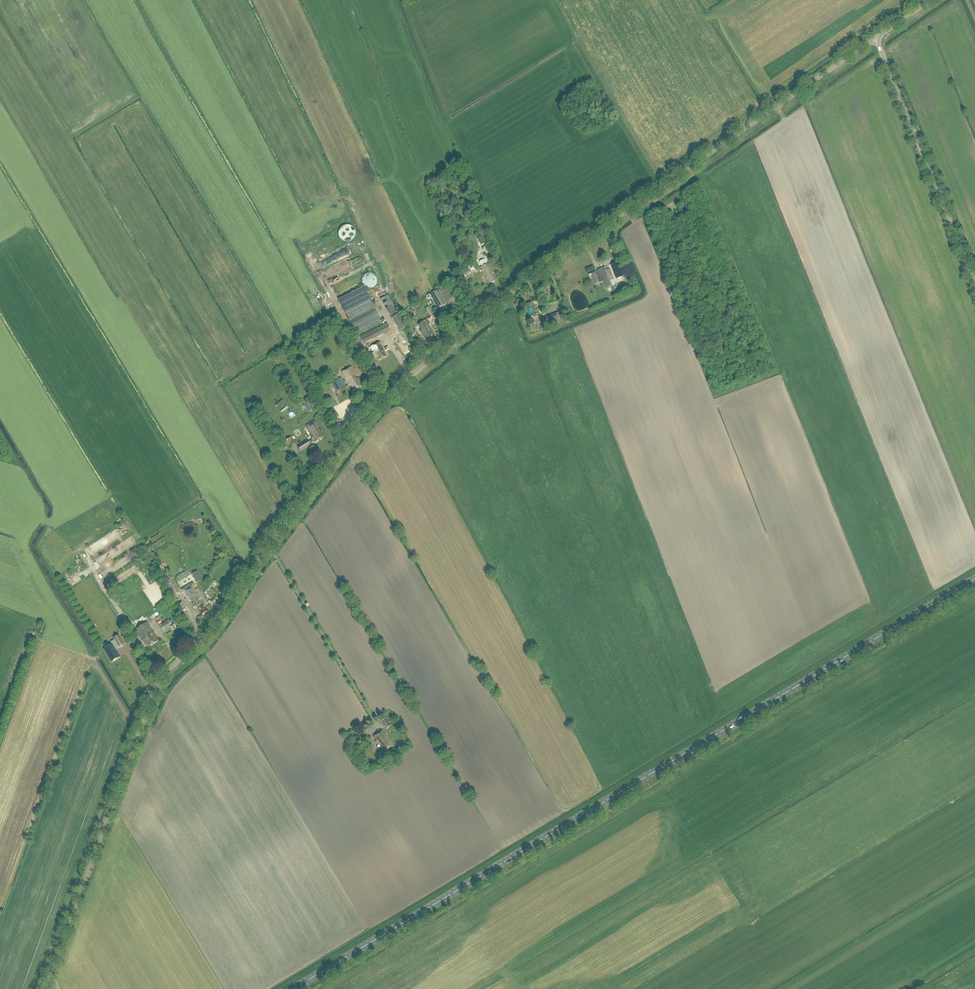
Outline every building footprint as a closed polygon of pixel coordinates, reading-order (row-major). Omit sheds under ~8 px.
[(345,239),(344,241),(345,242),(345,243),(345,244),(346,245),(347,246),(348,247),(349,248),(350,248),(352,248),(353,248),(354,248),(355,248),(356,247),(357,246),(358,245),(359,244),(359,243),(360,242),(360,241),(359,239),(359,238),(358,237),(358,236),(357,235),(356,234),(355,234),(353,234),(352,233),(351,234),(350,234),(349,234),(347,235),(347,236),(346,237),(345,238),(345,239)] [(489,285),(495,282),(492,274),(493,273),(489,263),(487,264),(485,259),(479,262),(482,267),(480,267),(489,285)] [(617,262),(611,265),(617,279),(623,276),(617,262)] [(472,276),(473,275),(467,267),(458,273),(463,281),(468,278),(469,279),(472,277),(472,276)] [(605,288),(609,287),(610,290),(612,289),(610,286),(612,286),(610,280),(614,279),(610,269),(606,270),(604,267),(598,270),(595,271),(594,267),(586,270),(588,275),(591,274),(595,284),(600,283),(598,279),(601,277),(605,288)] [(366,274),(365,275),(364,276),(363,277),(363,278),(362,279),(362,281),(362,282),(362,283),(363,284),(363,285),(364,286),(365,287),(366,288),(368,288),(369,288),(370,288),(372,288),(373,288),(374,287),(375,286),(376,285),(376,284),(377,283),(377,282),(377,281),(377,279),(376,278),(376,277),(375,276),(374,275),(373,274),(372,274),(371,274),(370,273),(368,273),(367,274),(366,274)] [(382,323),(374,308),(378,306),(375,301),(372,303),(364,287),(339,300),(357,335),(382,323)] [(438,308),(446,303),(438,290),(430,294),(438,308)] [(408,325),(399,311),(388,295),(381,299),(401,329),(408,325)] [(530,317),(539,314),(537,309),(535,309),(532,302),(525,305),(527,309),(530,317)] [(553,315),(548,317),(544,318),(545,319),(547,326),(548,326),(548,328),(560,323),(559,321),(564,319),(562,312),(553,315)] [(428,341),(436,336),(429,325),(430,324),(427,319),(423,322),(419,325),(422,329),(420,330),(428,341)] [(363,344),(391,330),(388,323),(359,337),(363,344)] [(419,339),(414,342),(419,349),(423,345),(419,339)] [(379,360),(387,356),(382,345),(380,342),(370,347),(373,353),(371,354),(374,359),(377,357),(379,360)] [(476,363),(485,357),(480,350),(471,356),(476,363)] [(354,391),(362,386),(359,381),(360,381),(358,378),(356,379),(354,375),(356,374),(352,367),(342,372),(351,386),(354,391)] [(334,393),(335,393),(346,386),(341,378),(329,385),(334,393)] [(308,412),(313,409),(310,402),(304,405),(308,412)] [(322,432),(320,429),(319,430),(318,427),(319,427),(315,420),(306,426),(313,437),(312,439),(312,440),(309,442),(308,440),(298,447),(301,451),(311,445),(310,444),(313,441),(314,443),(324,437),(321,432),(322,432)] [(270,437),(275,433),(271,426),(265,430),(270,437)] [(291,437),(287,440),(284,442),(288,448),(295,443),(291,437)] [(109,538),(124,531),(122,527),(110,533),(109,532),(105,535),(106,537),(92,545),(96,553),(112,544),(109,538)] [(123,546),(99,558),(102,564),(126,552),(123,546)] [(86,571),(71,579),(74,585),(86,580),(83,575),(87,573),(86,571)] [(197,583),(198,582),(199,584),(201,582),(200,581),(203,579),(197,571),(191,574),(197,583)] [(202,615),(208,611),(204,604),(205,603),(197,589),(196,590),(194,587),(196,586),(193,582),(181,590),(191,606),(192,605),(195,609),(197,607),(202,615)] [(138,587),(137,586),(136,585),(135,584),(134,584),(133,584),(131,584),(130,584),(129,584),(128,585),(127,586),(126,586),(126,587),(125,588),(125,590),(125,591),(125,592),(125,593),(126,594),(126,595),(127,596),(128,597),(129,597),(130,598),(132,598),(133,598),(134,597),(135,597),(136,596),(137,595),(138,595),(138,593),(139,592),(139,591),(139,590),(139,589),(138,588),(138,587)] [(207,594),(215,598),(217,594),(209,590),(207,594)] [(143,602),(149,615),(154,612),(148,600),(143,602)] [(186,620),(189,618),(191,618),(182,603),(177,606),(185,621),(186,620)] [(94,622),(114,609),(112,605),(92,618),(94,622)] [(98,628),(119,617),(115,610),(94,621),(98,628)] [(148,648),(159,641),(155,635),(155,634),(147,622),(145,624),(136,611),(126,617),(142,640),(142,639),(148,648)] [(176,628),(174,625),(172,626),(168,620),(161,625),(165,631),(171,627),(173,630),(176,628)] [(113,644),(105,649),(112,661),(120,656),(114,647),(119,644),(120,646),(124,644),(119,635),(115,638),(117,642),(113,644)] [(387,717),(386,718),(383,715),(380,718),(382,721),(381,722),(385,726),(384,727),(386,730),(391,725),(390,723),(391,722),(387,717)] [(386,753),(394,746),(382,730),(374,737),(377,741),(377,742),(386,753)]
